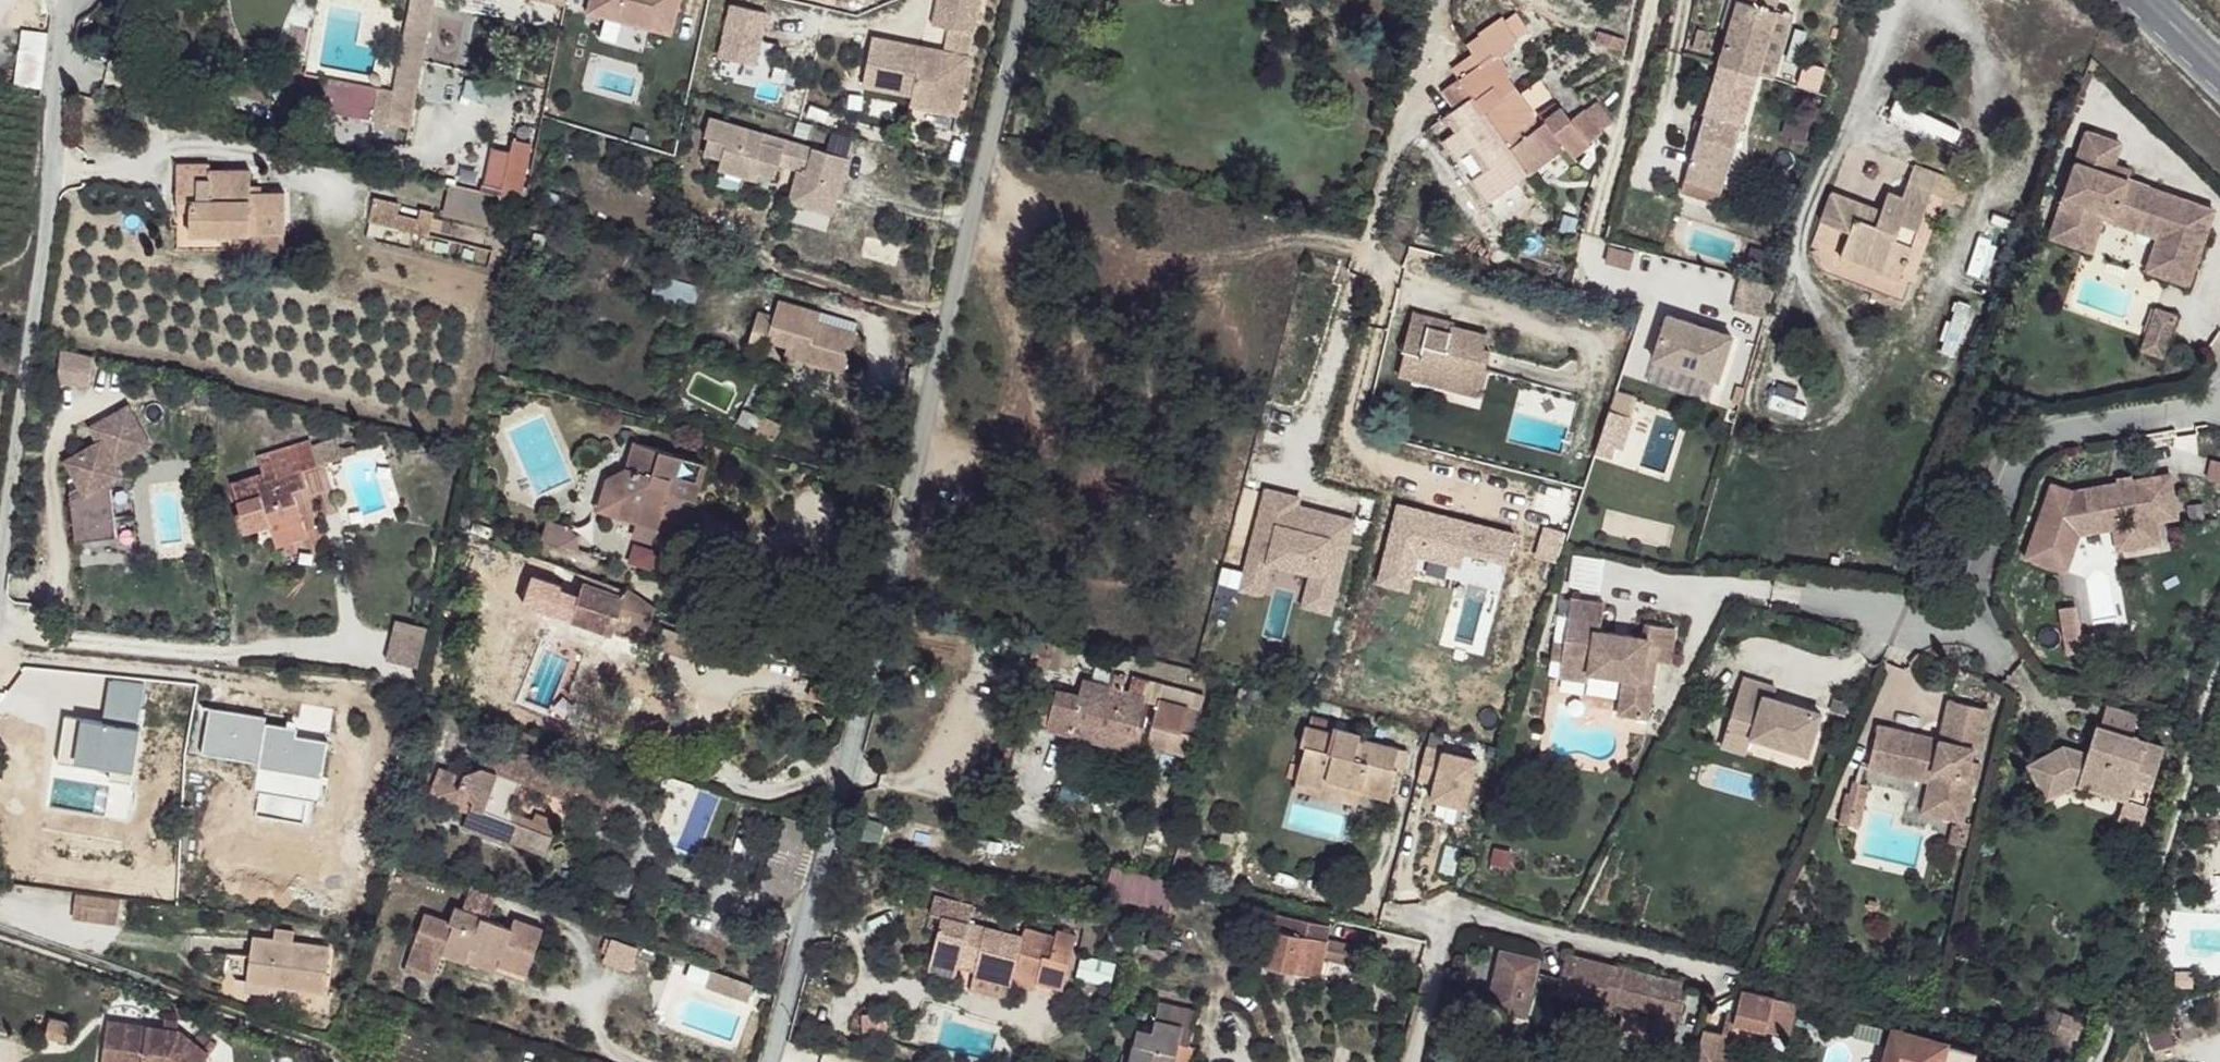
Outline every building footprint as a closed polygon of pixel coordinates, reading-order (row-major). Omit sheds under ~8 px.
[(393,90),(392,96),(414,99),(432,0),(411,0),(393,90)] [(588,10),(672,32),(680,0),(591,0),(588,10)] [(934,25),(973,31),(979,0),(938,0),(934,25)] [(1721,63),(1757,73),(1775,11),(1758,6),(1740,0),(1735,16),(1721,63)] [(1735,16),(1740,0),(1733,0),(1728,13),(1735,16)] [(1775,11),(1778,0),(1760,0),(1758,6),(1775,11)] [(730,3),(718,56),(753,63),(765,11),(730,3)] [(1775,11),(1757,73),(1774,79),(1792,16),(1775,11)] [(973,33),(955,31),(952,53),(970,56),(973,33)] [(923,48),(873,39),(865,88),(915,96),(913,106),(960,113),(970,56),(952,53),(935,50),(933,60),(921,59),(923,48)] [(935,50),(923,48),(921,59),(933,60),(935,50)] [(1474,54),(1452,69),(1459,79),(1484,111),(1511,91),(1488,60),(1480,64),(1474,54)] [(1757,74),(1721,63),(1686,179),(1722,190),(1757,74)] [(372,119),(378,88),(323,76),(318,98),(316,107),(372,119)] [(1511,147),(1484,111),(1459,79),(1444,90),(1455,108),(1450,112),(1489,169),(1505,189),(1530,172),(1511,147)] [(1888,112),(1946,147),(1956,131),(1898,96),(1888,112)] [(1563,110),(1511,147),(1530,172),(1566,147),(1581,135),(1563,110)] [(753,171),(762,174),(775,177),(779,164),(799,170),(789,201),(832,213),(848,157),(812,147),(708,117),(703,136),(709,138),(705,153),(723,158),(720,169),(751,177),(753,171)] [(2073,164),(2123,182),(2125,171),(2108,165),(2116,144),(2083,133),(2073,164)] [(1581,135),(1566,147),(1579,165),(1594,152),(1581,135)] [(533,141),(513,138),(503,187),(521,191),(533,141)] [(210,164),(177,164),(177,199),(191,199),(191,231),(285,231),(284,192),(251,193),(250,169),(210,170),(210,164)] [(1915,164),(1909,180),(1933,188),(1939,173),(1915,164)] [(2208,210),(2123,182),(2073,164),(2046,230),(2081,242),(2093,208),(2162,233),(2155,257),(2187,270),(2208,210)] [(1495,197),(1505,189),(1489,169),(1471,181),(1489,205),(1495,197)] [(775,177),(762,174),(753,171),(751,177),(761,180),(759,187),(772,191),(775,177)] [(1722,190),(1686,179),(1679,202),(1715,213),(1722,190)] [(1933,188),(1909,180),(1903,197),(1888,192),(1881,211),(1832,193),(1822,221),(1851,232),(1842,256),(1884,271),(1895,241),(1912,247),(1933,188)] [(398,203),(377,198),(372,221),(393,225),(398,203)] [(2182,285),(2187,270),(2155,257),(2162,233),(2093,208),(2081,242),(2046,230),(2042,238),(2087,252),(2101,219),(2152,238),(2140,270),(2182,285)] [(1901,277),(1912,247),(1895,241),(1884,271),(1901,277)] [(699,287),(692,285),(660,274),(653,296),(693,308),(699,287)] [(817,322),(820,313),(778,301),(774,315),(757,312),(747,350),(762,354),(767,339),(787,345),(809,351),(806,360),(843,370),(854,332),(817,322)] [(2156,305),(2139,349),(2162,358),(2178,313),(2156,305)] [(1413,311),(1410,322),(1450,332),(1451,327),(1452,321),(1413,311)] [(856,323),(820,313),(817,322),(854,332),(856,323)] [(1732,337),(1667,315),(1653,359),(1717,381),(1732,337)] [(1450,332),(1410,322),(1403,351),(1405,352),(1400,373),(1416,378),(1418,369),(1471,382),(1475,370),(1484,372),(1490,350),(1483,348),(1486,337),(1451,327),(1450,332)] [(785,354),(806,360),(809,351),(787,345),(785,354)] [(91,386),(94,351),(60,348),(57,383),(91,386)] [(1488,373),(1484,372),(1475,370),(1471,382),(1418,369),(1416,378),(1482,394),(1488,373)] [(112,461),(146,443),(124,408),(89,428),(98,444),(65,463),(84,494),(119,474),(112,461)] [(343,456),(340,448),(336,433),(269,454),(259,457),(264,473),(233,482),(241,510),(235,511),(241,531),(247,529),(269,522),(270,525),(270,514),(298,515),(298,522),(303,520),(293,489),(308,484),(303,468),(343,456)] [(635,439),(629,458),(607,471),(618,493),(612,496),(621,514),(641,519),(660,525),(670,488),(682,492),(698,496),(708,460),(635,439)] [(352,444),(340,448),(343,456),(354,452),(352,444)] [(2204,485),(2219,490),(2219,470),(2209,467),(2204,485)] [(618,493),(607,471),(597,507),(621,514),(612,496),(618,493)] [(2112,489),(2129,486),(2127,479),(2111,481),(2112,489)] [(2166,481),(2129,486),(2112,489),(2070,495),(2048,489),(2020,563),(2061,579),(2070,556),(2054,550),(2063,531),(2073,529),(2115,523),(2121,554),(2155,549),(2152,528),(2150,516),(2171,514),(2166,481)] [(660,525),(641,519),(637,532),(668,540),(682,492),(670,488),(660,525)] [(1266,492),(1249,559),(1270,564),(1311,575),(1305,597),(1319,601),(1316,611),(1329,614),(1353,523),(1312,512),(1310,518),(1295,514),(1298,500),(1266,492)] [(1516,534),(1399,504),(1378,581),(1408,589),(1418,555),(1461,566),(1465,552),(1508,564),(1516,534)] [(1296,508),(1295,514),(1310,518),(1312,512),(1296,508)] [(272,531),(298,522),(298,515),(270,514),(270,525),(272,531)] [(2173,525),(2171,514),(2150,516),(2152,528),(2173,525)] [(275,541),(298,534),(298,522),(272,531),(275,541)] [(2109,556),(2121,554),(2115,523),(2073,529),(2063,531),(2054,550),(2070,556),(2075,541),(2106,536),(2109,556)] [(627,591),(625,596),(618,615),(638,622),(664,553),(645,545),(627,591)] [(543,559),(531,554),(524,572),(536,576),(537,573),(543,559)] [(1569,586),(1601,587),(1603,556),(1571,554),(1569,586)] [(543,559),(537,573),(565,583),(569,569),(543,559)] [(1270,564),(1249,559),(1240,590),(1261,596),(1270,564)] [(618,615),(625,596),(583,582),(571,621),(612,634),(613,632),(618,615)] [(1305,597),(1303,607),(1316,611),(1319,601),(1305,597)] [(1589,655),(1587,671),(1622,677),(1616,713),(1645,718),(1658,639),(1600,630),(1603,602),(1571,597),(1562,651),(1589,655)] [(2066,633),(2061,600),(2044,603),(2049,635),(2066,633)] [(390,662),(422,664),(425,621),(394,618),(390,662)] [(1644,623),(1642,636),(1658,639),(1655,661),(1668,663),(1674,628),(1644,623)] [(1586,679),(1587,671),(1589,655),(1562,651),(1558,675),(1586,679)] [(1730,726),(1752,734),(1806,750),(1819,710),(1777,696),(1780,685),(1745,674),(1730,726)] [(1047,729),(1070,736),(1073,723),(1140,740),(1152,695),(1149,694),(1151,684),(1133,680),(1130,690),(1123,688),(1125,680),(1114,678),(1111,688),(1081,681),(1077,697),(1057,691),(1047,729)] [(1916,744),(1918,734),(1877,725),(1867,767),(1925,781),(1923,793),(1947,798),(1943,817),(1961,821),(1975,760),(1968,757),(1971,746),(1979,748),(1987,708),(1946,699),(1937,738),(1934,749),(1916,744)] [(276,765),(284,721),(218,710),(214,732),(204,731),(201,753),(276,765)] [(1073,723),(1070,736),(1137,753),(1140,740),(1073,723)] [(2125,797),(2143,801),(2161,744),(2094,724),(2085,752),(2077,750),(2073,758),(2062,754),(2060,745),(2027,765),(2046,798),(2075,781),(2125,797)] [(1750,749),(1752,734),(1730,726),(1725,742),(1750,749)] [(1306,748),(1297,781),(1324,789),(1326,780),(1359,788),(1358,793),(1386,801),(1388,801),(1398,770),(1393,768),(1398,750),(1358,740),(1359,736),(1332,729),(1331,734),(1306,728),(1301,746),(1306,748)] [(1937,738),(1918,734),(1916,744),(1934,749),(1937,738)] [(573,773),(491,743),(482,768),(464,772),(458,789),(473,802),(463,829),(506,846),(508,842),(544,855),(551,838),(515,822),(512,805),(521,783),(567,801),(569,795),(609,807),(621,791),(609,782),(600,777),(575,768),(573,773)] [(2077,750),(2060,745),(2062,754),(2073,758),(2077,750)] [(1475,760),(1426,747),(1417,779),(1433,784),(1429,799),(1463,808),(1475,760)] [(1406,753),(1398,750),(1393,768),(1398,770),(1402,770),(1406,753)] [(686,784),(665,777),(657,805),(677,810),(686,784)] [(1324,789),(1297,781),(1294,789),(1355,807),(1356,801),(1385,808),(1386,801),(1358,793),(1359,788),(1326,780),(1324,789)] [(1862,851),(1880,855),(1894,792),(1880,789),(1877,803),(1872,802),(1862,851)] [(1947,798),(1923,793),(1920,812),(1943,817),(1947,798)] [(2136,821),(2143,801),(2125,797),(2119,815),(2136,821)] [(807,875),(821,827),(795,819),(771,888),(789,895),(795,892),(801,886),(807,875)] [(497,896),(470,886),(462,908),(455,906),(449,923),(453,925),(444,953),(470,961),(475,947),(500,956),(498,963),(526,973),(542,930),(512,919),(510,927),(488,920),(497,896)] [(123,904),(78,897),(75,917),(120,924),(123,904)] [(942,918),(931,962),(958,968),(960,957),(977,962),(975,973),(993,977),(1012,982),(1012,976),(1023,939),(969,925),(973,907),(935,898),(930,915),(942,918)] [(1265,967),(1297,974),(1302,953),(1357,967),(1361,951),(1326,942),(1328,927),(1268,914),(1264,930),(1273,932),(1265,967)] [(453,925),(449,923),(422,915),(405,965),(436,975),(444,953),(453,925)] [(1025,929),(1023,939),(1012,976),(1037,983),(1063,989),(1077,936),(1056,930),(1054,937),(1025,929)] [(1129,938),(1111,933),(1107,946),(1148,956),(1150,947),(1129,941),(1129,938)] [(274,935),(273,945),(296,948),(297,937),(274,935)] [(296,948),(273,945),(254,942),(250,968),(247,988),(324,998),(330,954),(296,948)] [(475,947),(470,961),(496,970),(498,963),(500,956),(475,947)] [(1302,953),(1297,974),(1353,987),(1357,967),(1302,953)] [(1495,974),(1489,1000),(1487,1009),(1507,1013),(1525,1017),(1537,962),(1501,953),(1495,974)] [(1613,1001),(1619,1002),(1629,971),(1567,956),(1556,990),(1593,999),(1586,1032),(1604,1035),(1613,1001)] [(960,957),(958,968),(975,973),(977,962),(960,957)] [(1116,964),(1086,957),(1081,978),(1110,986),(1116,964)] [(958,968),(931,962),(928,971),(956,978),(958,968)] [(434,983),(436,975),(405,965),(402,973),(434,983)] [(322,1007),(324,998),(247,988),(250,968),(241,966),(238,996),(322,1007)] [(1629,971),(1619,1002),(1650,1010),(1675,1016),(1683,984),(1629,971)] [(744,983),(719,974),(713,989),(739,998),(744,983)] [(1035,991),(1037,983),(1012,976),(1012,982),(1011,986),(1035,991)] [(1007,1001),(1011,986),(1012,982),(993,977),(989,996),(1007,1001)] [(757,988),(744,983),(739,998),(751,1003),(757,988)] [(1790,1038),(1799,1008),(1743,994),(1735,1025),(1790,1038)] [(1489,1000),(1483,1001),(1477,1003),(1473,1006),(1470,1011),(1469,1016),(1468,1023),(1469,1025),(1471,1029),(1461,1061),(1492,1061),(1499,1036),(1502,1033),(1506,1028),(1507,1024),(1508,1020),(1507,1017),(1507,1013),(1487,1009),(1489,1000)] [(1187,1045),(1189,1045),(1197,1014),(1160,1006),(1152,1034),(1138,1030),(1131,1061),(1175,1061),(1179,1043),(1187,1045)] [(1675,1016),(1650,1010),(1645,1032),(1670,1038),(1675,1016)] [(2087,1017),(2066,1010),(2060,1029),(2081,1035),(2087,1017)] [(1729,1016),(1727,1022),(1735,1025),(1736,1018),(1729,1016)] [(2161,1016),(2145,1021),(2154,1049),(2169,1044),(2161,1016)] [(1735,1025),(1727,1022),(1723,1037),(1704,1033),(1696,1061),(1742,1061),(1747,1041),(1763,1045),(1766,1033),(1735,1025)] [(52,1025),(48,1043),(68,1046),(72,1028),(52,1025)] [(109,1027),(105,1061),(209,1061),(211,1060),(182,1036),(109,1027)] [(1892,1031),(1883,1061),(1972,1061),(1974,1053),(1892,1031)] [(1187,1045),(1179,1043),(1175,1061),(1183,1061),(1187,1045)]
